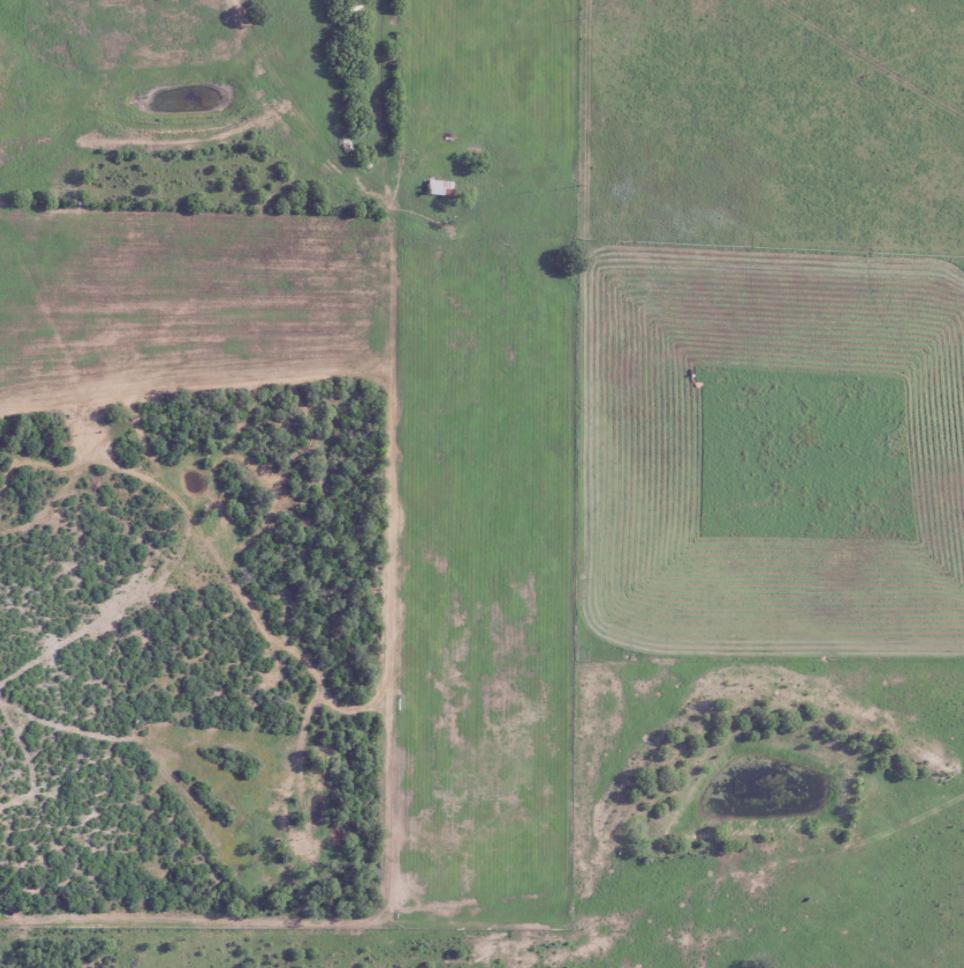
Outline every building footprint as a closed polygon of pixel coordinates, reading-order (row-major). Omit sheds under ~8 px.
[(451,195),(451,182),(426,182),(426,195),(451,195)]
